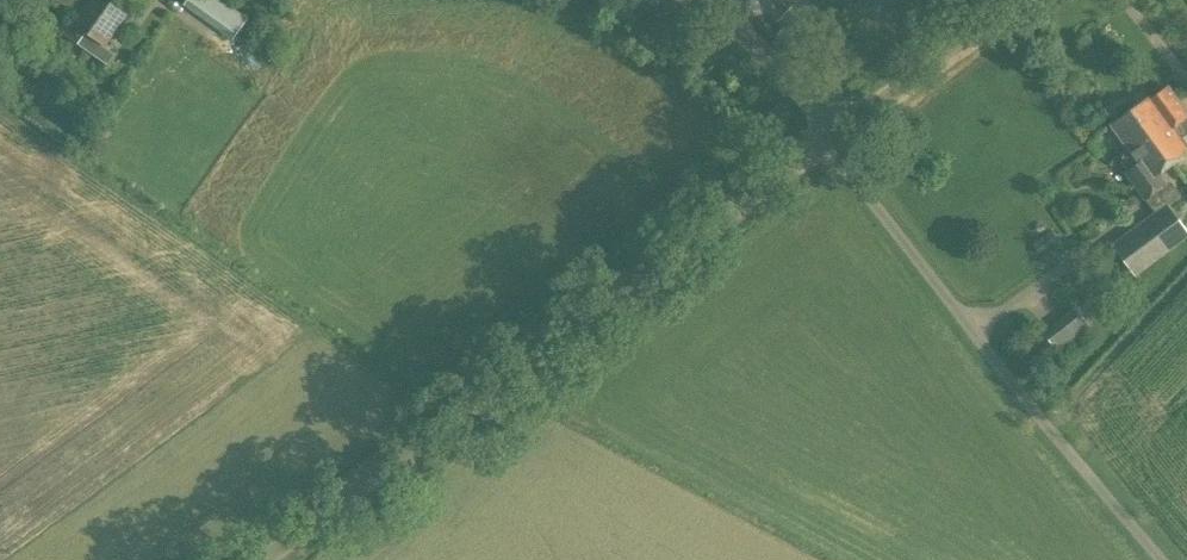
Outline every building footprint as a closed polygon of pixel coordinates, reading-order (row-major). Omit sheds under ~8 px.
[(88,3),(84,0),(58,0),(80,15),(74,23),(86,31),(78,44),(108,65),(116,55),(102,46),(126,15),(105,0),(90,0),(88,3)] [(223,0),(186,0),(183,4),(232,39),(248,18),(223,0)] [(833,28),(835,26),(806,0),(797,0),(776,23),(809,53),(811,51),(817,57),(839,34),(833,28)] [(1144,199),(1166,183),(1158,172),(1186,151),(1186,146),(1173,126),(1186,116),(1186,111),(1168,84),(1150,97),(1111,125),(1128,148),(1123,151),(1122,162),(1128,171),(1125,173),(1144,199)] [(1186,238),(1186,230),(1183,225),(1167,204),(1156,212),(1154,211),(1110,244),(1135,277),(1186,238)] [(1046,336),(1058,352),(1090,327),(1076,311),(1065,320),(1046,336)] [(1049,348),(1044,340),(1038,344),(1043,352),(1049,348)]
